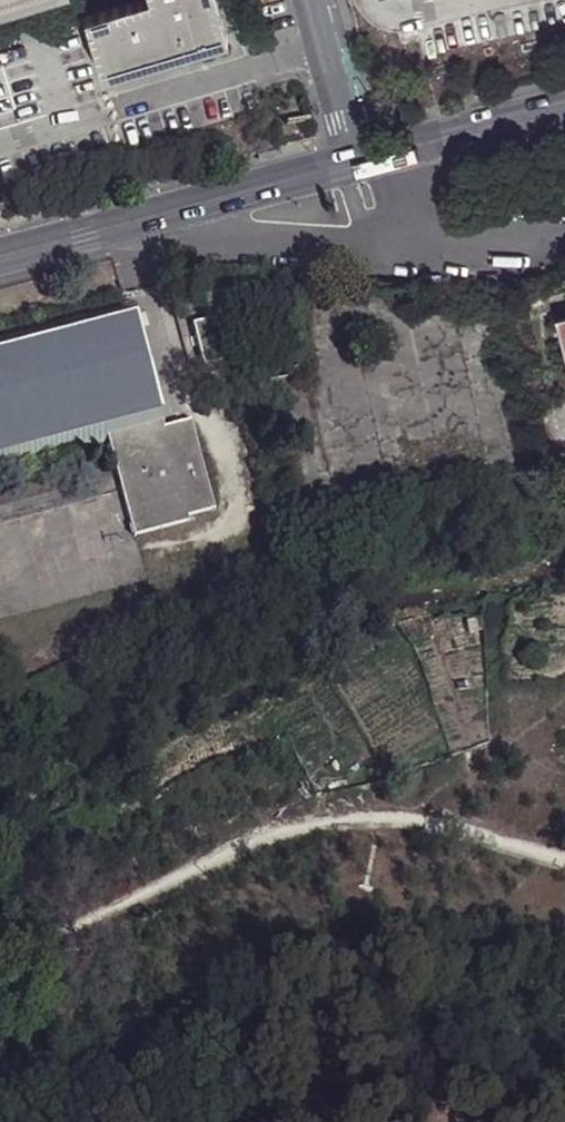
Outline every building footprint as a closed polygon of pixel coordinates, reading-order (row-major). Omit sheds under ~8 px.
[(82,19),(100,78),(224,41),(212,0),(144,0),(82,19)] [(254,302),(247,278),(200,292),(206,314),(185,319),(196,364),(235,353),(225,311),(254,302)] [(160,425),(128,299),(0,333),(0,462),(102,435),(117,493),(127,536),(185,521),(185,517),(212,509),(190,416),(160,425)]
